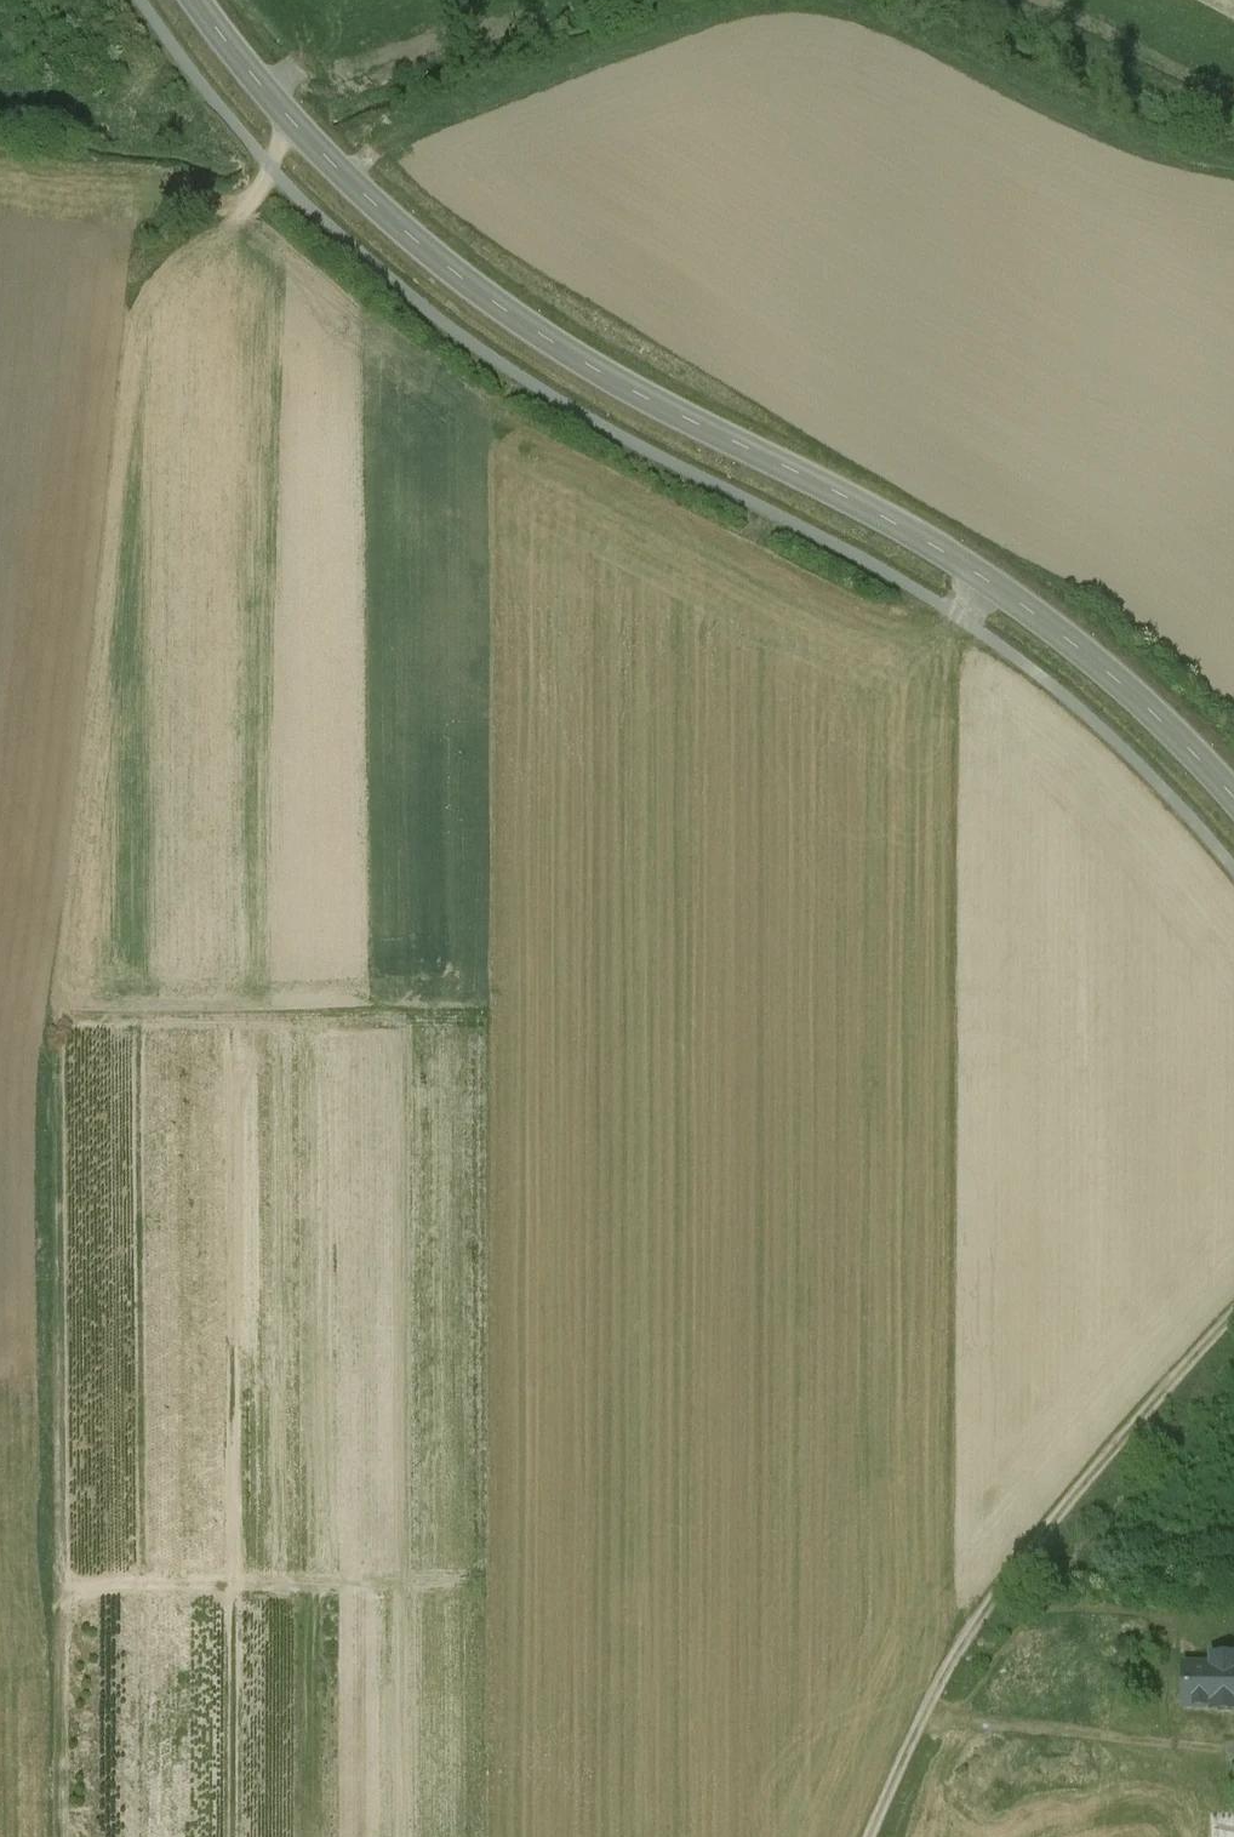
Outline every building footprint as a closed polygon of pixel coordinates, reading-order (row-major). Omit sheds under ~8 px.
[(1182,1662),(1182,1710),(1233,1710),(1233,1662),(1182,1662)]
